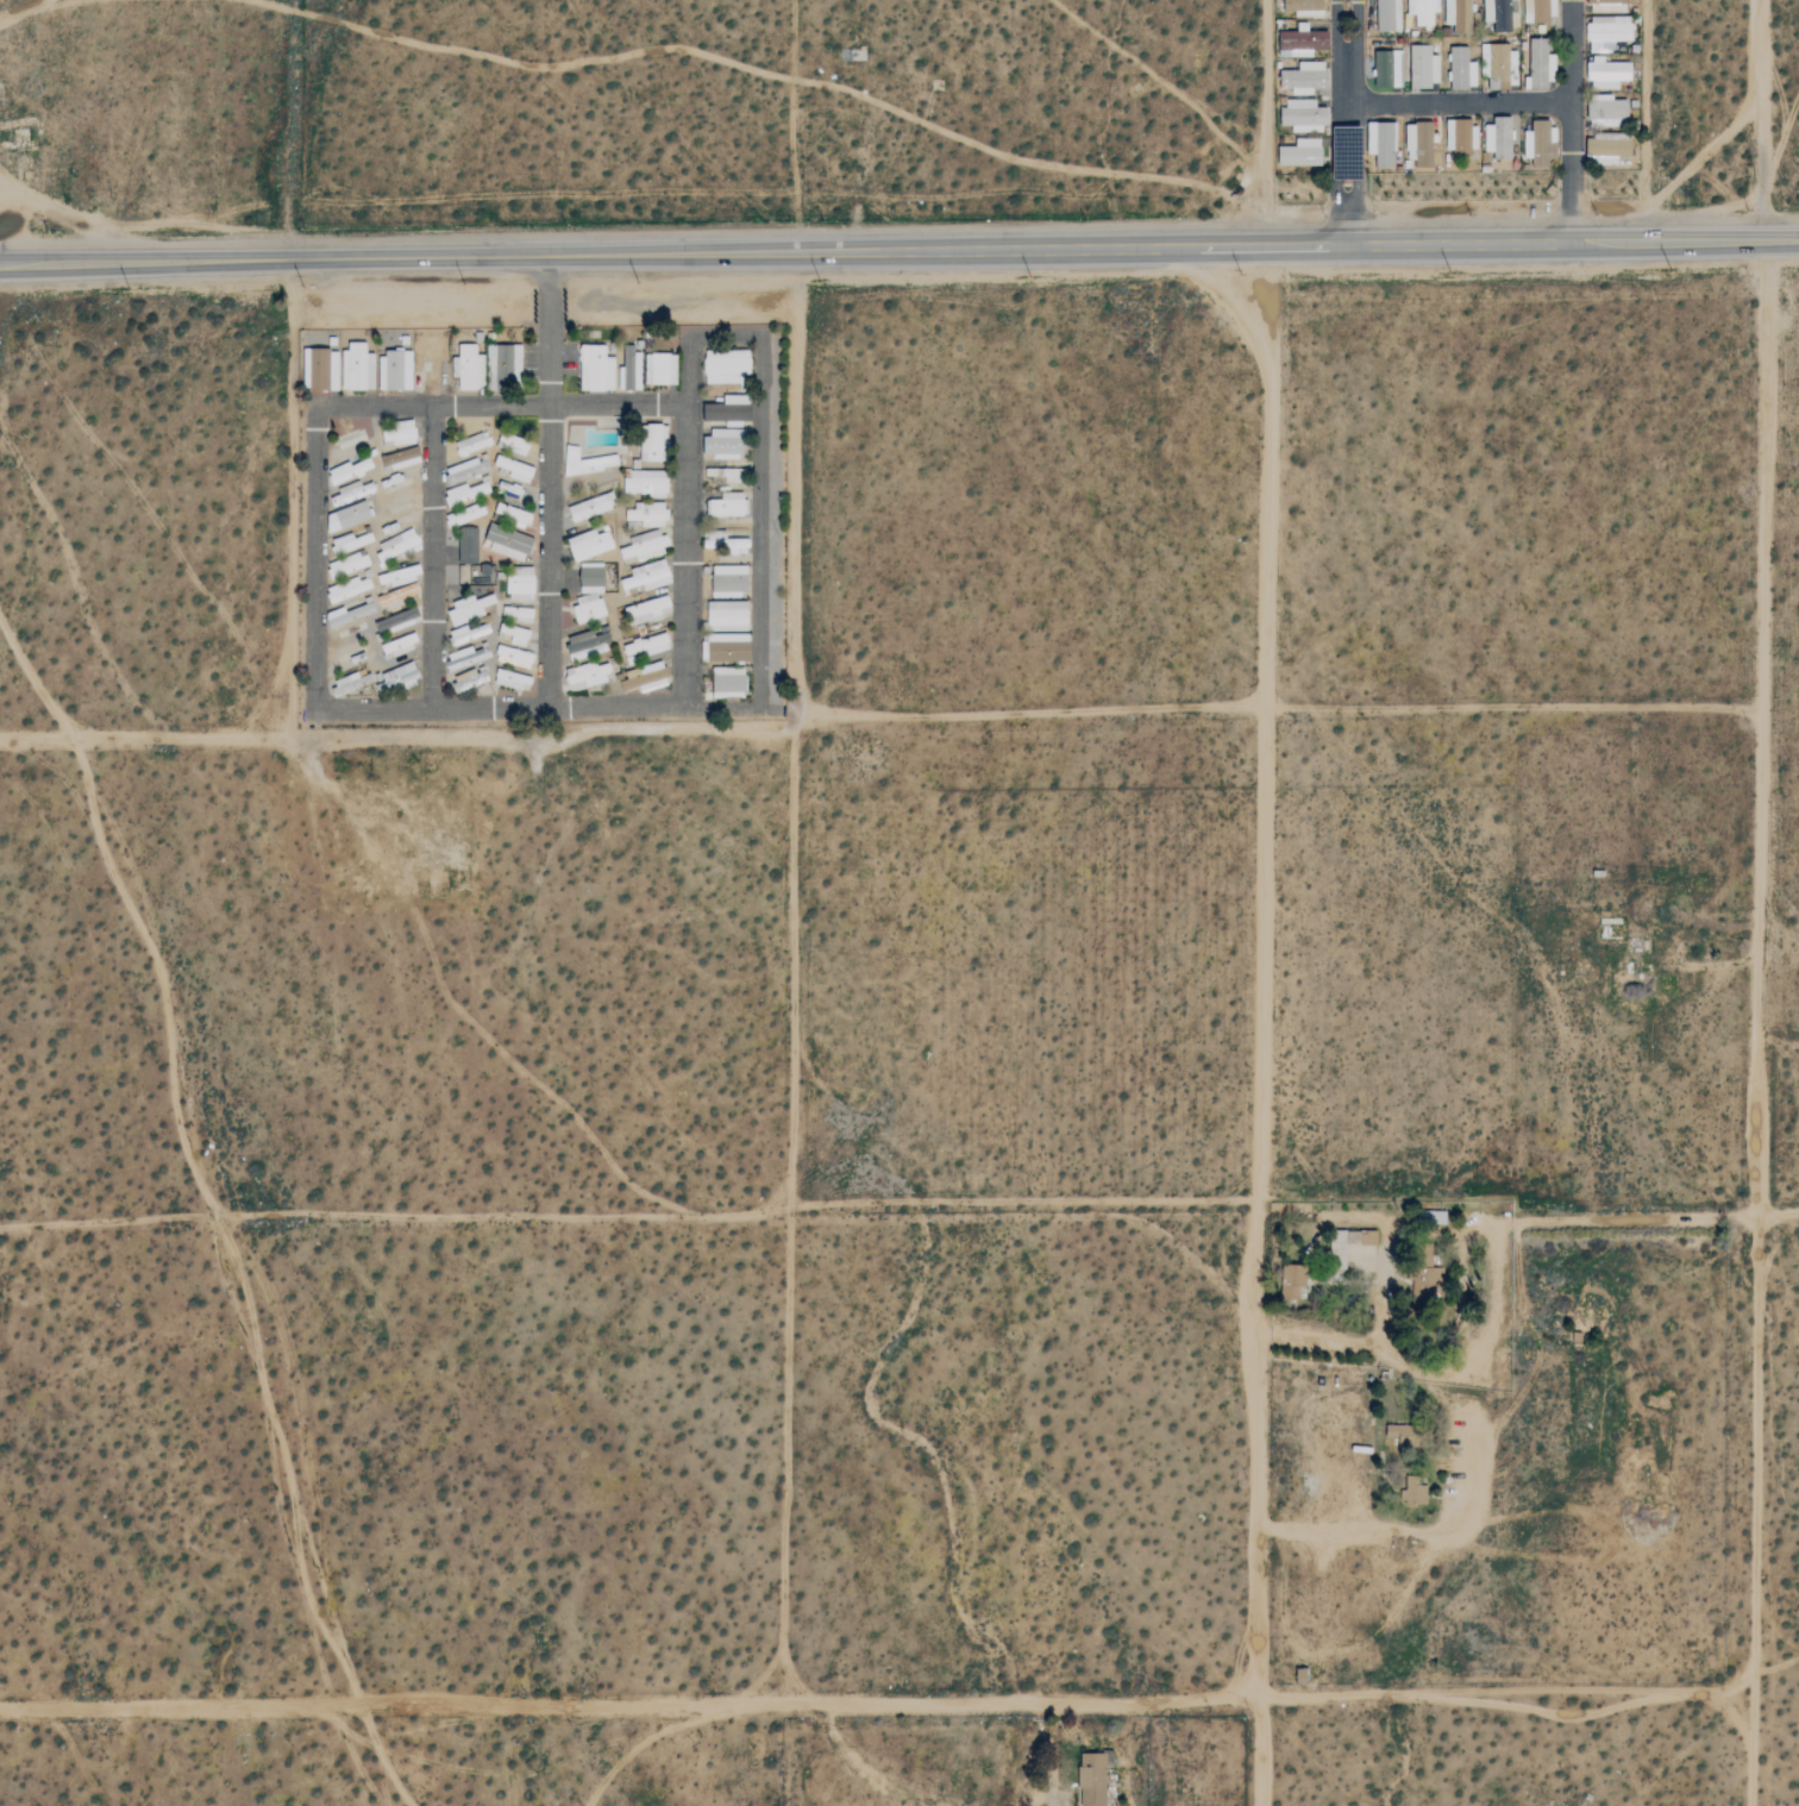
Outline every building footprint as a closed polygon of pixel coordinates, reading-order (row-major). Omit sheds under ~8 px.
[(1324,0),(1284,0),(1285,12),(1295,12),(1295,17),(1324,16),(1324,0)] [(1401,31),(1401,0),(1377,0),(1378,31),(1401,31)] [(1434,12),(1439,13),(1440,0),(1408,0),(1407,14),(1414,14),(1414,26),(1433,26),(1434,12)] [(1444,25),(1453,25),(1453,33),(1471,34),(1472,0),(1445,0),(1444,25)] [(1511,32),(1512,0),(1493,0),(1492,32),(1511,32)] [(1525,21),(1555,21),(1555,0),(1525,0),(1525,21)] [(1627,0),(1588,0),(1588,9),(1627,10),(1627,0)] [(1633,41),(1633,16),(1587,17),(1587,41),(1590,41),(1590,50),(1616,50),(1616,41),(1633,41)] [(1279,31),(1279,57),(1313,57),(1313,51),(1329,50),(1329,31),(1307,31),(1307,23),(1298,23),(1298,31),(1279,31)] [(1555,54),(1549,54),(1549,39),(1531,38),(1530,77),(1524,77),(1524,89),(1554,90),(1555,54)] [(1411,87),(1440,87),(1440,55),(1431,55),(1431,45),(1410,45),(1411,87)] [(1517,88),(1518,46),(1480,45),(1480,67),(1489,67),(1489,88),(1517,88)] [(1468,46),(1450,47),(1451,89),(1477,88),(1476,62),(1469,62),(1468,46)] [(1376,51),(1376,87),(1402,87),(1401,51),(1376,51)] [(1605,62),(1605,58),(1588,58),(1589,90),(1619,89),(1619,81),(1633,81),(1632,62),(1605,62)] [(1327,62),(1298,62),(1298,71),(1280,71),(1281,88),(1291,88),(1291,95),(1313,94),(1313,88),(1327,88),(1327,62)] [(1629,100),(1613,100),(1613,94),(1588,95),(1589,127),(1620,126),(1620,120),(1629,119),(1629,100)] [(1292,132),(1326,132),(1326,107),(1316,108),(1316,100),(1283,100),(1283,126),(1292,126),(1292,132)] [(1485,119),(1484,152),(1494,152),(1493,159),(1512,159),(1513,120),(1485,119)] [(1524,131),(1525,158),(1533,158),(1533,164),(1556,164),(1555,120),(1533,121),(1533,131),(1524,131)] [(1395,122),(1367,122),(1367,153),(1375,153),(1375,167),(1396,167),(1395,122)] [(1407,123),(1409,168),(1433,167),(1432,140),(1433,140),(1432,122),(1407,123)] [(1589,134),(1588,165),(1618,166),(1618,157),(1632,157),(1633,135),(1589,134)] [(1278,166),(1322,165),(1322,138),(1295,139),(1295,147),(1278,147),(1278,166)] [(375,354),(366,354),(366,343),(343,342),(343,390),(375,390),(375,354)] [(453,390),(485,389),(484,355),(477,355),(477,344),(458,345),(458,358),(453,358),(453,390)] [(488,390),(513,391),(513,384),(522,385),(522,346),(489,345),(488,390)] [(579,390),(614,391),(615,357),(606,357),(607,346),(581,345),(579,390)] [(339,391),(338,349),(304,350),(305,391),(339,391)] [(751,375),(750,350),(705,351),(705,384),(742,383),(742,375),(751,375)] [(412,351),(380,351),(380,390),(412,390),(412,351)] [(726,422),(726,425),(751,425),(752,396),(724,395),(724,404),(704,404),(703,422),(726,422)] [(381,425),(382,446),(416,444),(415,424),(381,425)] [(669,462),(670,425),(642,425),(642,461),(669,462)] [(745,457),(744,429),(711,430),(711,437),(703,437),(703,458),(745,457)] [(492,446),(488,432),(454,442),(457,455),(492,446)] [(526,455),(530,440),(499,434),(496,449),(526,455)] [(578,445),(563,448),(567,475),(619,467),(617,455),(580,460),(578,445)] [(421,463),(417,449),(381,457),(384,471),(421,463)] [(445,467),(449,483),(491,472),(487,456),(445,467)] [(530,483),(534,467),(495,457),(493,466),(510,470),(508,478),(530,483)] [(327,470),(331,484),(374,470),(370,458),(350,465),(350,463),(327,470)] [(725,483),(745,483),(745,470),(715,469),(715,476),(725,476),(725,483)] [(625,495),(667,496),(667,471),(625,471),(625,495)] [(467,484),(443,491),(447,506),(491,494),(487,480),(468,486),(467,484)] [(330,498),(333,507),(375,491),(371,482),(361,486),(359,481),(338,490),(339,494),(330,498)] [(567,508),(573,524),(616,507),(610,492),(567,508)] [(746,516),(746,493),(721,492),(721,500),(708,499),(707,516),(746,516)] [(445,516),(449,529),(487,515),(482,502),(445,516)] [(325,513),(329,530),(371,521),(367,503),(325,513)] [(640,527),(667,527),(667,503),(634,503),(634,510),(625,510),(625,526),(640,526),(640,527)] [(534,538),(489,524),(482,547),(526,561),(534,538)] [(458,564),(477,565),(478,529),(459,528),(458,564)] [(608,530),(597,535),(595,529),(566,540),(575,563),(615,548),(608,530)] [(629,538),(632,545),(618,549),(621,560),(636,555),(637,559),(669,551),(663,529),(629,538)] [(372,549),(379,565),(421,545),(414,530),(372,549)] [(332,553),(374,545),(371,533),(353,537),(353,535),(330,540),(332,553)] [(748,538),(704,539),(704,548),(748,548),(748,538)] [(326,565),(331,579),(371,565),(366,551),(326,565)] [(671,583),(665,560),(630,569),(632,577),(620,580),(622,590),(643,585),(645,590),(671,583)] [(577,624),(606,616),(600,593),(605,592),(605,570),(602,563),(588,570),(588,581),(588,584),(588,595),(578,597),(578,606),(572,608),(577,624)] [(376,576),(378,586),(390,582),(391,586),(422,577),(419,564),(376,576)] [(712,566),(713,596),(749,595),(748,565),(712,566)] [(533,570),(506,570),(506,600),(534,600),(533,570)] [(326,590),(331,604),(373,588),(368,574),(326,590)] [(496,603),(493,593),(453,604),(454,609),(448,611),(452,626),(485,617),(482,607),(496,603)] [(355,602),(357,608),(346,613),(344,608),(328,614),(334,629),(376,611),(370,596),(355,602)] [(624,607),(629,626),(662,618),(661,614),(672,611),(668,596),(624,607)] [(748,601),(707,602),(708,631),(749,630),(748,601)] [(375,622),(379,633),(414,622),(410,611),(375,622)] [(455,644),(491,633),(488,624),(467,630),(466,626),(451,631),(455,644)] [(511,645),(527,646),(528,629),(499,626),(498,633),(512,635),(511,645)] [(605,632),(593,636),(592,631),(570,638),(573,645),(567,647),(570,655),(577,653),(579,659),(611,649),(605,632)] [(648,655),(670,648),(665,632),(622,646),(628,665),(636,662),(633,654),(646,650),(648,655)] [(384,659),(420,646),(415,633),(379,645),(384,659)] [(750,634),(708,634),(708,662),(751,662),(750,634)] [(534,654),(499,647),(496,661),(531,669),(534,654)] [(477,664),(474,648),(446,653),(449,669),(477,664)] [(614,677),(608,659),(564,673),(568,686),(584,681),(586,686),(614,677)] [(638,687),(641,694),(670,685),(663,661),(627,673),(628,677),(618,680),(622,692),(638,687)] [(419,678),(414,662),(360,680),(358,673),(335,681),(338,689),(336,690),(338,694),(375,682),(378,691),(419,678)] [(746,696),(746,667),(713,668),(713,697),(746,696)] [(522,675),(496,670),(494,685),(520,689),(522,675)] [(1377,1230),(1361,1230),(1362,1244),(1377,1244),(1377,1230)] [(1347,1243),(1333,1242),(1332,1271),(1346,1271),(1347,1243)] [(1307,1287),(1306,1264),(1282,1265),(1284,1299),(1299,1298),(1299,1287),(1307,1287)] [(1443,1292),(1444,1269),(1411,1267),(1410,1291),(1443,1292)] [(1427,1503),(1428,1485),(1405,1484),(1405,1502),(1427,1503)] [(1107,1805),(1105,1752),(1079,1752),(1079,1805),(1107,1805)]
